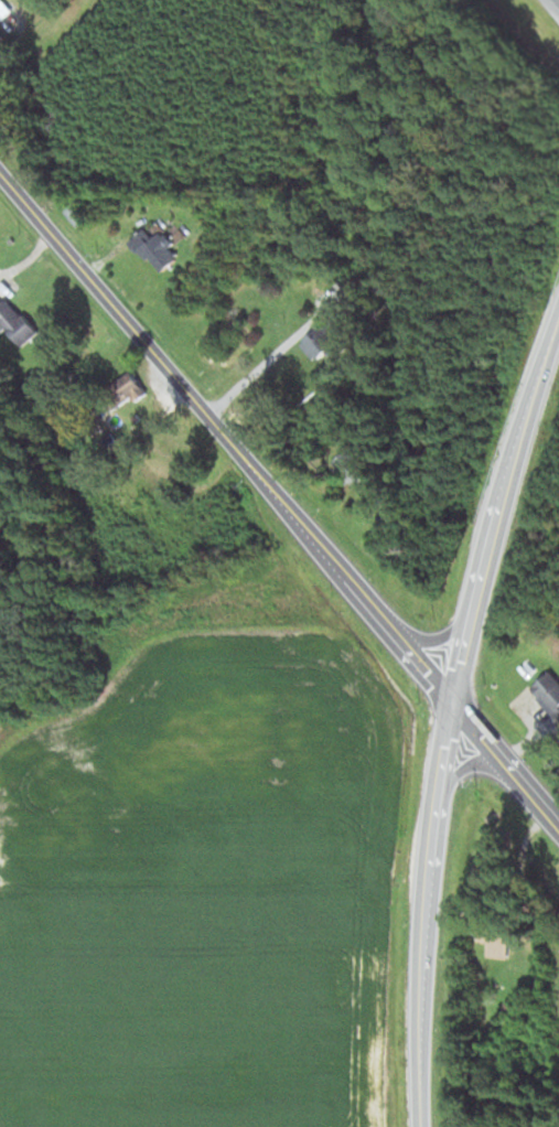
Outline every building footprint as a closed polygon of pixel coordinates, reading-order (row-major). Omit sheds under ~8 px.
[(14,13),(0,25),(0,0),(4,0),(14,13)] [(10,37),(0,47),(0,25),(10,37)] [(200,212),(209,211),(211,219),(200,219),(200,212)] [(135,219),(141,212),(147,217),(139,225),(135,219)] [(127,240),(150,224),(158,233),(164,227),(176,243),(169,247),(176,257),(159,269),(142,248),(138,253),(127,240)] [(9,326),(0,334),(0,301),(7,296),(37,331),(24,343),(9,326)] [(299,343),(322,326),(336,344),(312,362),(299,343)] [(112,384),(131,367),(151,391),(141,399),(137,393),(127,401),(112,384)] [(378,513),(393,502),(400,512),(386,523),(378,513)] [(152,511),(160,505),(168,514),(160,519),(152,511)] [(552,670),(558,679),(558,722),(557,723),(530,687),(552,670)] [(484,924),(481,941),(490,943),(486,955),(510,960),(517,932),(484,924)]
